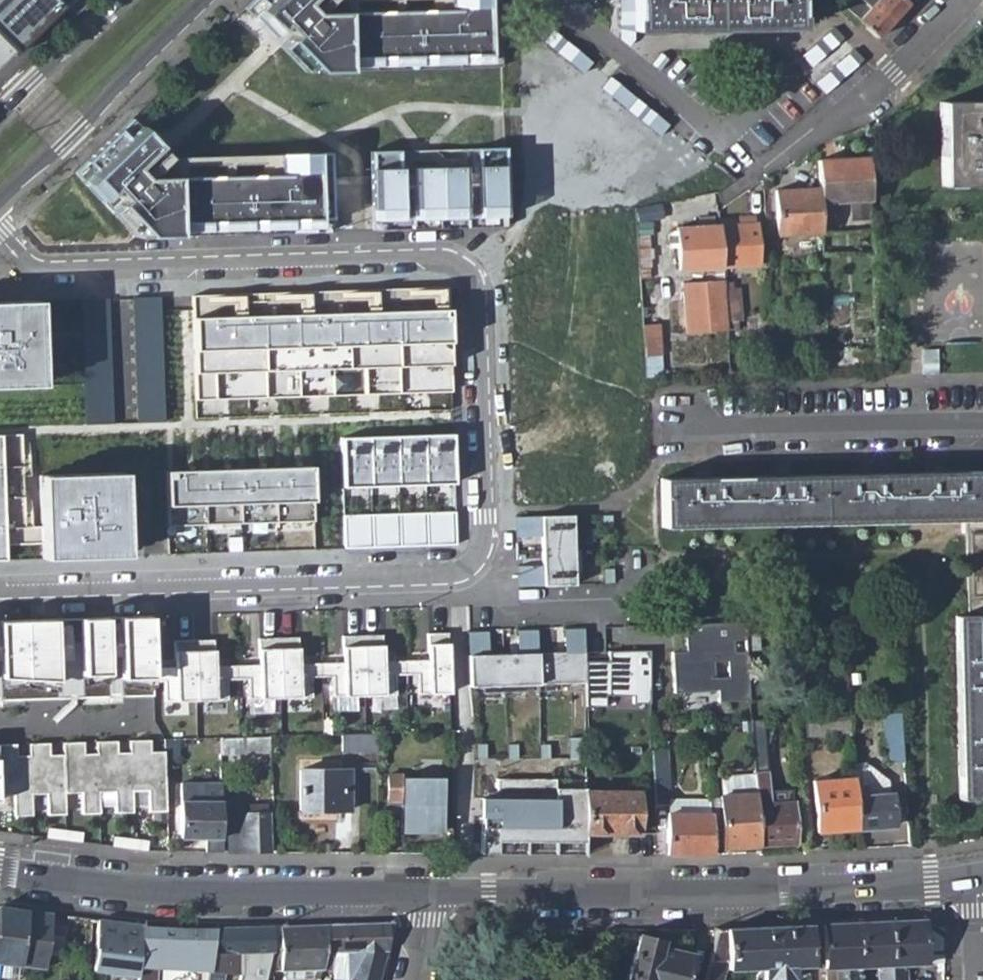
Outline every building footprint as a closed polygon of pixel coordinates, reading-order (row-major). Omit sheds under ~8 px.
[(18,39),(59,0),(0,0),(0,20),(18,39)] [(240,9),(268,36),(279,24),(284,30),(289,34),(278,46),(303,70),(500,65),(498,0),(250,0),(240,9)] [(796,0),(620,0),(621,26),(632,26),(632,31),(796,28),(796,0)] [(839,5),(858,21),(857,22),(875,38),(906,3),(903,0),(844,0),(839,5)] [(836,25),(800,55),(828,88),(864,58),(836,25)] [(937,103),(939,185),(982,184),(982,102),(937,103)] [(128,118),(71,173),(132,236),(330,230),(329,151),(167,153),(163,149),(128,118)] [(421,149),(369,150),(371,229),(506,225),(503,147),(421,149)] [(816,161),(818,186),(819,204),(870,202),(868,158),(816,161)] [(675,225),(680,271),(764,263),(760,217),(675,225)] [(744,279),(685,278),(684,329),(729,330),(729,317),(743,317),(744,279)] [(446,283),(192,293),(197,416),(450,406),(446,283)] [(0,297),(0,388),(42,387),(40,296),(0,297)] [(112,420),(107,299),(82,300),(87,421),(112,420)] [(161,299),(135,299),(139,420),(164,420),(161,299)] [(662,322),(648,322),(647,355),(662,356),(662,322)] [(454,431),(341,436),(343,484),(456,479),(454,431)] [(314,463),(167,466),(168,524),(315,521),(314,463)] [(661,477),(662,527),(982,519),(982,470),(661,477)] [(124,473),(38,476),(41,557),(127,554),(124,473)] [(455,511),(343,515),(345,548),(456,543),(455,511)] [(518,585),(573,583),(571,514),(515,516),(516,535),(541,535),(542,563),(517,564),(518,585)] [(963,532),(965,618),(953,619),(957,800),(982,799),(982,532),(963,532)] [(150,667),(149,616),(0,621),(0,699),(151,695),(151,681),(150,667)] [(719,700),(750,699),(746,622),(687,624),(689,649),(670,649),(674,692),(719,690),(719,700)] [(468,686),(584,682),(582,626),(564,627),(565,652),(537,653),(537,628),(516,628),(517,653),(488,654),(487,629),(467,630),(468,686)] [(404,660),(404,674),(415,673),(416,693),(448,693),(445,632),(425,633),(426,659),(404,660)] [(404,674),(404,660),(380,661),(380,634),(360,635),(362,695),(394,694),(394,674),(404,674)] [(320,662),(320,676),(331,676),(331,696),(362,695),(360,635),(340,635),(341,662),(320,662)] [(235,665),(236,678),(246,678),(247,698),(278,697),(276,637),(256,638),(257,664),(246,665),(235,665)] [(320,676),(320,662),(296,663),(295,637),(276,637),(278,697),(310,696),(309,676),(320,676)] [(236,678),(235,665),(212,666),(212,639),(192,640),(193,700),(226,699),(225,679),(236,678)] [(193,700),(192,640),(172,640),(173,667),(150,667),(151,681),(162,681),(163,701),(193,700)] [(896,696),(883,697),(884,712),(882,712),(887,762),(902,760),(896,696)] [(850,707),(806,710),(808,734),(851,732),(850,707)] [(765,718),(752,719),(755,775),(756,795),(769,794),(765,718)] [(349,733),(340,733),(340,749),(360,749),(359,733),(349,733)] [(250,736),(219,737),(220,754),(268,753),(267,736),(250,736)] [(569,758),(584,757),(584,737),(569,737),(569,758)] [(162,739),(163,760),(177,760),(176,738),(162,739)] [(163,751),(149,751),(149,740),(128,740),(128,752),(116,752),(115,740),(95,741),(95,753),(83,753),(83,741),(62,742),(62,753),(48,754),(47,742),(27,742),(28,754),(14,755),(14,743),(0,743),(0,792),(11,792),(12,814),(30,813),(29,792),(44,791),(45,813),(63,812),(62,791),(79,790),(79,812),(97,811),(96,790),(112,789),(113,811),(129,810),(128,789),(145,789),(146,810),(164,809),(163,760),(163,751)] [(667,749),(651,750),(654,805),(670,804),(667,749)] [(867,762),(853,763),(855,795),(887,793),(886,781),(867,762)] [(299,809),(348,809),(347,770),(298,770),(299,809)] [(402,774),(388,774),(388,801),(402,801),(402,774)] [(723,847),(759,845),(756,803),(756,795),(755,775),(750,775),(750,794),(723,795),(721,796),(723,847)] [(750,775),(721,777),(723,795),(750,794),(750,775)] [(403,831),(441,831),(440,777),(402,777),(402,801),(403,831)] [(817,829),(857,827),(855,796),(854,777),(815,780),(817,829)] [(584,834),(584,791),(584,787),(554,787),(554,778),(496,778),(496,797),(496,815),(479,815),(479,852),(584,853),(584,834)] [(220,783),(179,784),(180,836),(204,836),(204,850),(221,850),(220,783)] [(584,834),(637,834),(637,791),(584,791),(584,834)] [(855,796),(857,827),(892,825),(890,793),(887,793),(855,796)] [(479,797),(479,815),(496,815),(496,797),(479,797)] [(759,845),(796,843),(794,800),(756,803),(759,845)] [(226,851),(267,850),(267,812),(263,812),(263,806),(225,807),(226,851)] [(667,853),(711,854),(709,813),(667,814),(667,853)] [(0,947),(0,960),(45,965),(52,912),(4,906),(0,947)] [(72,915),(71,931),(87,933),(87,917),(72,915)] [(141,925),(98,920),(96,970),(139,976),(141,925)] [(823,925),(826,979),(859,979),(859,965),(880,965),(880,973),(878,973),(878,979),(906,979),(905,972),(902,972),(902,963),(947,962),(946,936),(922,920),(823,925)] [(327,924),(322,967),(332,968),(334,951),(347,951),(347,979),(378,979),(378,971),(382,971),(388,950),(389,922),(327,924)] [(327,924),(280,925),(281,968),(315,967),(314,976),(320,977),(322,967),(327,924)] [(217,928),(141,925),(139,976),(138,977),(162,977),(162,955),(197,957),(196,966),(211,968),(217,928)] [(724,977),(729,971),(809,967),(807,925),(714,930),(701,979),(723,979),(724,977)] [(272,926),(217,928),(211,968),(210,973),(224,974),(243,975),(242,962),(242,953),(266,952),(273,952),(272,926)] [(635,935),(624,979),(683,979),(689,956),(654,947),(655,940),(635,935)] [(266,952),(242,953),(242,962),(264,961),(266,952)] [(210,973),(211,968),(196,966),(194,966),(192,979),(209,979),(210,973)]
